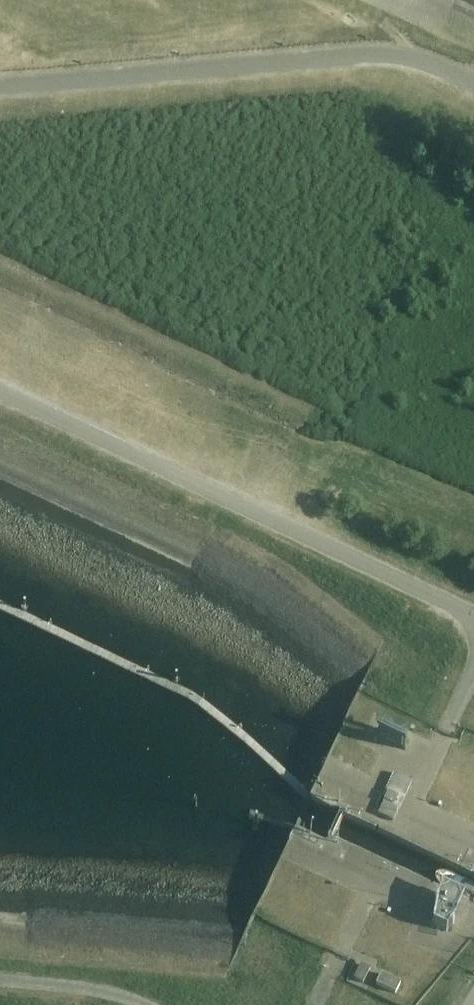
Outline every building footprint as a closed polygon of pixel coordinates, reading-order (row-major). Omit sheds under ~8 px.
[(403,728),(427,739),(432,728),(409,717),(403,728)] [(382,792),(372,813),(392,822),(411,782),(393,774),(384,793),(382,792)] [(464,900),(441,890),(436,899),(431,927),(446,933),(452,925),(464,900)] [(360,966),(353,980),(362,985),(369,970),(360,966)] [(400,984),(380,975),(375,986),(395,995),(400,984)]
